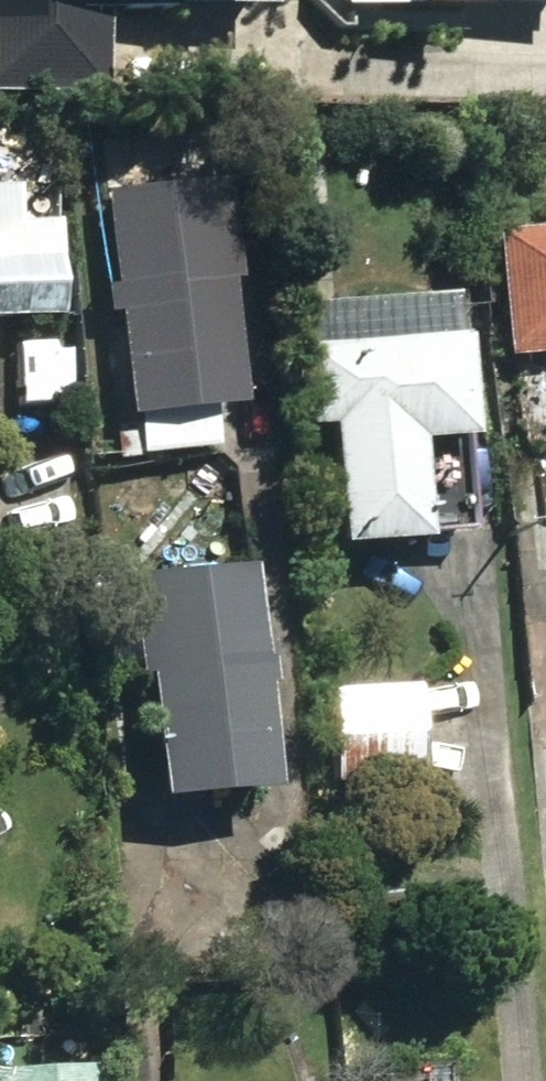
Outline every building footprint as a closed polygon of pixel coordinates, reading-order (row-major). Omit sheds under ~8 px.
[(101,98),(104,14),(162,16),(163,11),(258,15),(258,0),(0,0),(0,94),(101,98)] [(141,420),(143,455),(209,451),(206,415),(232,412),(223,286),(229,286),(221,188),(103,198),(109,291),(102,291),(104,319),(116,319),(122,422),(141,420)] [(49,324),(48,228),(12,227),(12,192),(0,192),(0,325),(49,324)] [(491,235),(501,361),(545,358),(545,231),(491,235)] [(324,428),(330,549),(413,545),(412,539),(465,537),(457,347),(449,347),(447,301),(307,307),(310,353),(298,354),(301,429),(324,428)] [(18,343),(20,415),(63,414),(62,342),(18,343)] [(145,678),(149,804),(259,801),(256,693),(261,693),(260,665),(250,665),(247,575),(128,580),(132,679),(145,678)] [(328,692),(330,785),(414,782),(412,691),(328,692)] [(382,895),(383,931),(455,929),(454,895),(382,895)]
